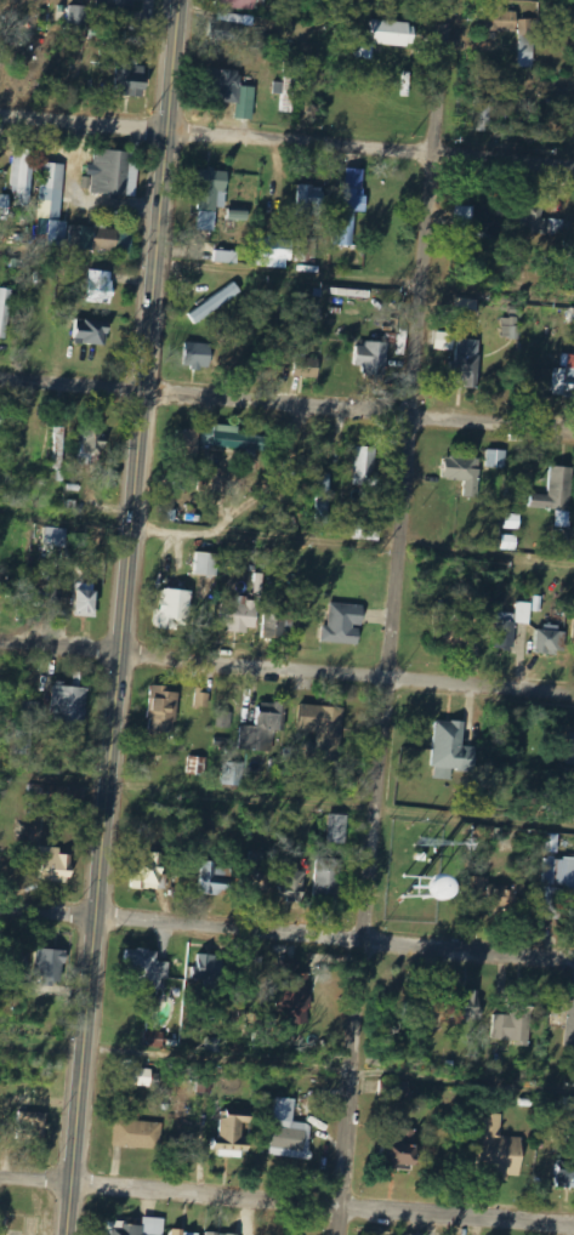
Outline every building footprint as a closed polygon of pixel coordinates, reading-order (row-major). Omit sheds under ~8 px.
[(103,11),(132,10),(132,0),(102,0),(103,11)] [(218,9),(257,11),(257,0),(219,0),(218,9)] [(70,25),(87,25),(88,7),(71,6),(70,25)] [(535,69),(537,20),(518,20),(518,11),(485,10),(484,31),(520,33),(519,68),(535,69)] [(214,40),(234,41),(234,30),(242,31),(242,16),(215,14),(214,40)] [(416,23),(371,22),(370,45),(415,47),(416,23)] [(147,98),(149,65),(118,64),(116,96),(147,98)] [(296,66),(285,65),(283,113),(294,114),(296,66)] [(257,88),(241,87),(242,72),(211,70),(209,101),(238,103),(238,119),(255,120),(257,88)] [(492,129),(493,97),(473,97),(472,128),(492,129)] [(14,147),(12,194),(31,195),(33,148),(14,147)] [(139,153),(96,151),(96,167),(86,166),(85,194),(137,196),(139,153)] [(63,218),(65,164),(41,163),(39,218),(63,218)] [(342,221),(335,221),(334,246),(354,247),(356,212),(364,212),(366,170),(345,169),(342,221)] [(198,231),(217,232),(218,208),(228,209),(229,171),(201,170),(198,231)] [(296,216),(323,217),(325,188),(298,187),(296,216)] [(10,221),(11,195),(0,194),(0,220),(10,221)] [(456,232),(500,231),(499,207),(455,209),(456,232)] [(543,220),(543,208),(525,207),(524,233),(563,235),(563,221),(543,220)] [(38,246),(94,250),(95,228),(69,226),(69,223),(39,220),(38,246)] [(95,249),(131,255),(134,235),(97,229),(95,249)] [(292,269),(294,242),(261,240),(260,267),(292,269)] [(317,240),(298,240),(297,262),(317,262),(317,240)] [(240,252),(217,251),(216,264),(240,265),(240,252)] [(114,305),(116,272),(90,271),(89,304),(114,305)] [(188,314),(196,326),(243,293),(235,282),(188,314)] [(8,338),(12,290),(0,289),(0,337),(8,338)] [(520,340),(519,318),(503,319),(504,340),(520,340)] [(75,344),(111,345),(112,322),(76,321),(75,344)] [(480,389),(482,341),(456,340),(453,388),(480,389)] [(362,366),(361,376),(386,377),(388,345),(356,343),(355,366),(362,366)] [(184,369),(213,369),(213,345),(185,344),(184,369)] [(319,379),(320,359),(294,358),(293,377),(319,379)] [(555,369),(554,397),(573,398),(573,370),(555,369)] [(241,428),(204,424),(202,448),(258,453),(258,451),(268,452),(269,438),(240,436),(241,428)] [(104,432),(83,427),(76,455),(98,459),(104,432)] [(54,469),(63,470),(64,428),(56,428),(54,469)] [(178,452),(201,453),(202,431),(178,430),(178,452)] [(378,448),(357,447),(356,487),(377,487),(378,448)] [(506,451),(487,450),(487,468),(506,469),(506,451)] [(463,498),(478,498),(479,459),(445,458),(444,481),(463,481),(463,498)] [(573,468),(551,467),(549,496),(534,495),(533,510),(572,511),(573,468)] [(330,491),(326,491),(326,479),(319,479),(319,486),(319,525),(330,525),(330,491)] [(353,540),(381,543),(384,524),(356,520),(353,540)] [(67,550),(68,530),(46,529),(45,549),(67,550)] [(560,553),(568,536),(559,532),(551,548),(560,553)] [(502,550),(517,550),(517,536),(502,536),(502,550)] [(198,577),(220,578),(221,555),(198,554),(198,577)] [(193,592),(164,590),(163,612),(157,611),(156,628),(190,630),(193,592)] [(99,592),(75,592),(74,615),(98,616),(99,592)] [(222,604),(221,630),(257,632),(259,600),(237,599),(236,605),(222,604)] [(533,604),(517,603),(517,614),(500,613),(498,650),(515,651),(517,625),(531,625),(533,604)] [(366,606),(330,605),(330,627),(323,627),(322,644),(361,645),(362,628),(365,628),(366,606)] [(434,647),(473,649),(475,623),(463,622),(463,611),(436,609),(434,647)] [(285,639),(286,615),(263,614),(262,639),(285,639)] [(539,629),(537,654),(566,655),(567,630),(539,629)] [(179,694),(168,693),(168,688),(152,686),(148,730),(175,733),(179,694)] [(61,726),(87,727),(89,689),(54,687),(52,721),(61,721),(61,726)] [(210,692),(197,691),(195,708),(208,709),(210,692)] [(42,702),(20,703),(20,720),(34,720),(33,712),(42,711),(42,702)] [(284,705),(261,703),(259,727),(241,726),(240,749),(269,752),(271,734),(282,734),(284,705)] [(343,709),(303,705),(300,731),(319,733),(318,745),(306,744),(305,752),(338,756),(343,709)] [(435,780),(452,781),(453,772),(476,773),(478,748),(463,748),(464,723),(435,722),(432,768),(435,769),(435,780)] [(204,758),(188,757),(187,775),(204,775),(204,758)] [(223,786),(243,786),(243,765),(224,765),(223,786)] [(348,844),(349,816),(330,815),(328,843),(348,844)] [(61,848),(35,847),(34,867),(44,867),(43,883),(72,884),(74,856),(61,855),(61,848)] [(166,889),(165,853),(149,854),(149,860),(134,860),(135,890),(166,889)] [(271,890),(272,854),(247,853),(246,889),(271,890)] [(342,900),(345,859),(317,858),(315,899),(342,900)] [(573,925),(573,860),(546,858),(544,886),(545,886),(542,919),(567,921),(567,925),(573,925)] [(306,873),(299,872),(300,861),(283,860),(281,901),(305,902),(306,873)] [(216,863),(202,862),(200,895),(227,896),(228,869),(216,868),(216,863)] [(464,880),(444,879),(442,898),(461,900),(464,880)] [(488,886),(487,909),(516,910),(516,900),(525,900),(525,887),(488,886)] [(69,952),(37,948),(33,982),(65,985),(69,952)] [(170,980),(171,963),(159,963),(160,951),(129,949),(128,977),(144,978),(143,990),(163,991),(163,980),(170,980)] [(205,980),(205,991),(221,992),(223,955),(192,954),(191,979),(205,980)] [(278,963),(285,1025),(314,1022),(309,974),(300,975),(298,961),(278,963)] [(483,1020),(483,1007),(477,1007),(478,991),(456,990),(456,1019),(483,1020)] [(530,1043),(530,1007),(514,1007),(513,1016),(495,1015),(494,1042),(530,1043)] [(144,1060),(120,1061),(121,1086),(154,1086),(153,1071),(144,1071),(144,1060)] [(419,1099),(420,1083),(381,1082),(381,1098),(419,1099)] [(298,1100),(278,1097),(271,1156),(309,1160),(313,1124),(295,1123),(298,1100)] [(573,1112),(573,1100),(563,1101),(564,1112),(573,1112)] [(221,1109),(220,1150),(247,1151),(248,1122),(254,1122),(255,1110),(221,1109)] [(47,1113),(18,1112),(17,1136),(47,1137),(47,1113)] [(503,1137),(503,1114),(482,1114),(481,1176),(510,1177),(523,1177),(523,1137),(503,1137)] [(113,1148),(160,1149),(161,1122),(114,1121),(113,1148)] [(403,1141),(388,1141),(388,1166),(419,1165),(418,1131),(403,1131),(403,1141)] [(555,1163),(554,1188),(573,1189),(573,1163),(555,1163)] [(145,1217),(144,1224),(106,1221),(105,1234),(166,1234),(167,1218),(145,1217)]
